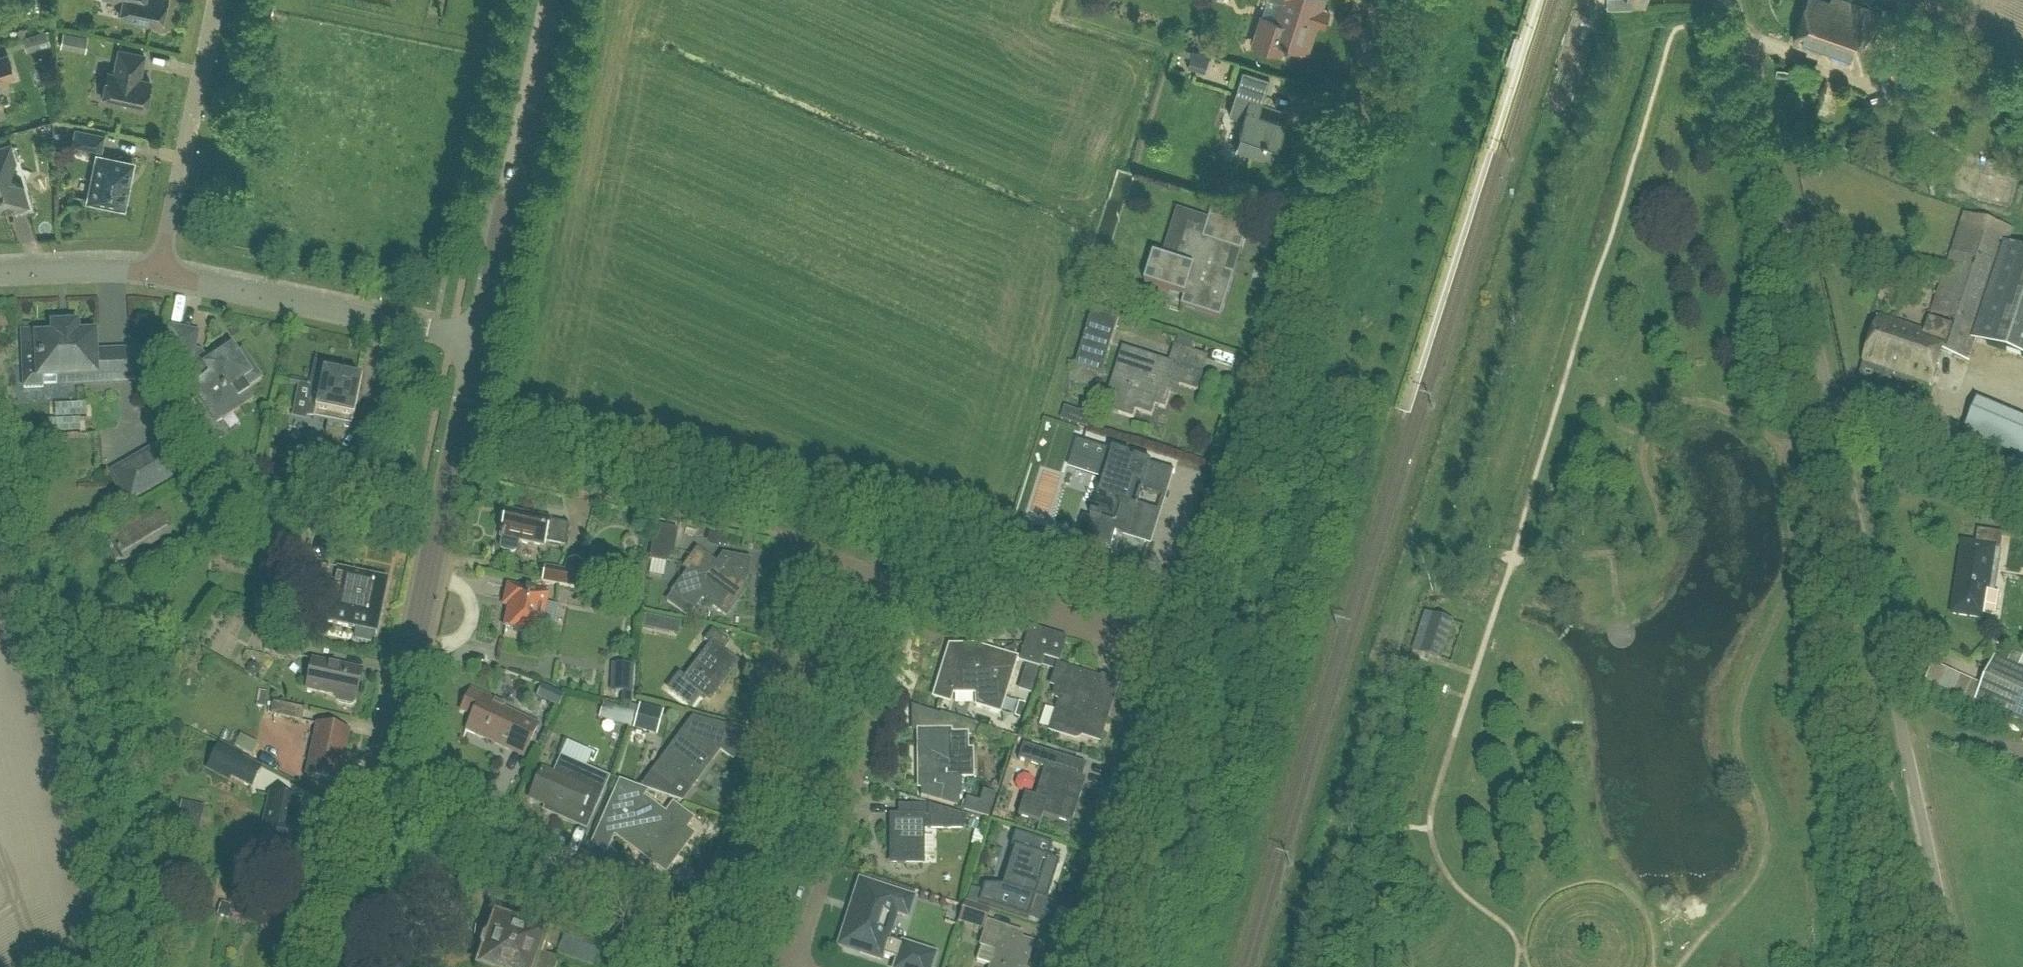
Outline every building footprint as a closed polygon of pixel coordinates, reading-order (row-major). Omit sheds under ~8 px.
[(119,15),(161,24),(166,0),(122,0),(119,15)] [(1274,17),(1260,13),(1250,44),(1279,53),(1282,44),(1302,50),(1307,35),(1311,37),(1322,0),(1279,0),(1274,17)] [(1612,8),(1649,8),(1649,0),(1612,0),(1612,8)] [(1827,0),(1808,0),(1794,40),(1815,47),(1813,52),(1863,70),(1875,34),(1909,46),(1904,61),(1924,67),(1929,53),(1935,55),(1942,35),(1843,0),(1831,0),(1831,1),(1827,0)] [(91,52),(91,31),(67,31),(66,51),(91,52)] [(144,54),(119,49),(114,72),(108,71),(102,98),(144,107),(150,80),(139,77),(144,54)] [(14,76),(7,53),(0,55),(0,80),(14,76)] [(1261,99),(1236,91),(1229,113),(1242,117),(1238,130),(1240,130),(1235,149),(1270,160),(1275,142),(1278,143),(1285,120),(1257,112),(1261,99)] [(104,133),(75,127),(72,143),(101,148),(104,133)] [(8,145),(0,147),(0,206),(24,199),(8,145)] [(133,161),(97,154),(88,199),(123,206),(133,161)] [(1235,275),(1228,273),(1235,251),(1242,254),(1252,221),(1214,209),(1207,230),(1188,224),(1176,264),(1155,257),(1146,286),(1185,298),(1182,307),(1222,320),(1235,275)] [(1968,362),(1974,342),(2022,358),(2022,250),(2007,245),(2011,232),(1964,216),(1925,332),(1879,317),(1862,367),(1885,375),(1884,378),(1930,394),(1943,354),(1968,362)] [(22,224),(27,244),(37,241),(33,222),(22,224)] [(197,334),(170,328),(164,356),(192,361),(204,380),(193,387),(216,423),(252,400),(245,389),(254,383),(252,380),(253,375),(256,373),(246,358),(240,362),(232,350),(220,358),(216,352),(206,358),(202,352),(194,350),(197,334)] [(75,340),(75,330),(55,331),(55,341),(26,342),(27,366),(28,389),(71,387),(120,385),(138,385),(136,355),(118,355),(93,357),(92,339),(75,340)] [(1084,369),(1099,373),(1102,362),(1109,364),(1116,338),(1093,332),(1084,369)] [(1152,417),(1156,406),(1166,409),(1171,392),(1178,394),(1180,386),(1199,392),(1204,375),(1124,349),(1109,394),(1118,397),(1113,413),(1133,420),(1136,412),(1152,417)] [(343,370),(317,364),(312,389),(319,391),(313,421),(351,428),(353,420),(354,421),(362,382),(342,377),(343,370)] [(1964,436),(2022,460),(2022,421),(1978,403),(1964,436)] [(1109,452),(1077,442),(1074,452),(1076,453),(1072,468),(1106,479),(1099,498),(1098,498),(1098,501),(1099,501),(1094,516),(1093,516),(1091,520),(1100,523),(1094,542),(1110,546),(1113,535),(1116,536),(1117,533),(1129,537),(1138,511),(1133,509),(1139,490),(1164,498),(1172,474),(1174,474),(1175,473),(1156,467),(1152,466),(1152,465),(1135,460),(1135,463),(1130,461),(1132,458),(1130,457),(1129,461),(1114,456),(1115,453),(1113,452),(1112,456),(1108,454),(1109,452)] [(166,447),(115,473),(131,506),(183,480),(166,447)] [(144,520),(140,512),(105,532),(124,566),(170,538),(156,513),(144,520)] [(550,520),(524,515),(523,519),(506,516),(501,538),(504,539),(502,547),(504,551),(514,553),(517,550),(519,542),(545,548),(546,543),(565,547),(570,526),(549,522),(550,520)] [(2003,535),(1978,531),(1976,547),(1962,545),(1954,601),(1986,606),(1994,550),(2001,551),(2003,535)] [(716,566),(696,552),(683,570),(688,573),(672,594),(673,594),(667,602),(688,617),(701,599),(721,613),(749,575),(747,575),(749,563),(723,558),(716,566)] [(582,565),(568,562),(566,572),(544,568),(541,583),(581,591),(584,576),(580,575),(582,565)] [(353,575),(309,567),(306,581),(334,587),(328,621),(344,625),(343,626),(357,629),(355,638),(358,641),(370,644),(373,641),(375,633),(376,633),(387,581),(353,574),(353,575)] [(548,595),(509,586),(506,599),(510,600),(509,603),(511,603),(505,628),(539,636),(548,595)] [(1425,613),(1413,652),(1421,654),(1442,661),(1454,622),(1425,613)] [(654,634),(683,637),(684,624),(655,621),(654,634)] [(1067,639),(1029,627),(1019,662),(1031,666),(1031,664),(1054,671),(1057,661),(1060,662),(1067,639)] [(730,644),(713,630),(705,641),(712,646),(685,682),(710,701),(731,672),(723,666),(728,658),(722,654),(730,644)] [(1015,661),(976,648),(949,649),(933,698),(949,703),(951,694),(972,694),(974,708),(998,716),(1015,661)] [(1995,660),(1975,705),(2022,727),(2022,673),(1995,660)] [(362,672),(313,661),(307,691),(338,697),(337,701),(340,704),(352,706),(355,705),(356,701),(362,672)] [(636,668),(616,664),(611,694),(622,696),(621,706),(634,708),(636,698),(631,697),(636,668)] [(1116,686),(1057,667),(1051,687),(1055,688),(1054,691),(1054,696),(1056,700),(1059,701),(1049,733),(1073,740),(1075,740),(1078,739),(1081,736),(1097,741),(1104,718),(1106,719),(1116,686)] [(470,690),(460,711),(473,717),(466,731),(523,757),(537,726),(504,711),(507,707),(470,690)] [(304,710),(265,701),(263,713),(301,722),(304,710)] [(645,704),(638,730),(660,736),(668,710),(645,704)] [(606,715),(606,728),(636,729),(636,716),(606,715)] [(654,770),(675,786),(681,778),(693,787),(714,758),(711,756),(730,730),(694,720),(656,771),(655,769),(654,770)] [(349,733),(317,726),(306,779),(338,785),(349,733)] [(951,734),(951,732),(918,733),(919,779),(934,778),(935,802),(961,802),(961,778),(962,778),(962,756),(968,756),(968,734),(951,734)] [(262,769),(219,746),(207,768),(250,791),(262,769)] [(1043,817),(1071,826),(1082,791),(1077,789),(1084,766),(1021,746),(1016,761),(1044,770),(1035,799),(1024,796),(1017,818),(1040,825),(1043,817)] [(585,769),(559,758),(553,774),(542,770),(529,800),(577,821),(584,805),(596,809),(607,782),(584,772),(585,769)] [(643,852),(641,854),(666,872),(693,836),(685,830),(692,820),(674,806),(666,817),(647,802),(614,788),(601,824),(638,851),(640,849),(643,852)] [(299,802),(269,795),(261,832),(278,836),(273,860),(299,866),(300,861),(316,864),(318,854),(324,851),(320,847),(322,835),(305,831),(306,826),(294,824),(299,802)] [(203,808),(180,804),(176,826),(199,830),(203,808)] [(995,820),(996,806),(967,804),(966,818),(995,820)] [(927,806),(897,806),(897,818),(895,818),(895,828),(892,828),(892,863),(923,863),(923,819),(927,819),(927,806)] [(984,887),(978,904),(1028,920),(1035,899),(1046,903),(1056,873),(1059,863),(1048,859),(1052,846),(1015,834),(1010,847),(1018,852),(1007,888),(984,887)] [(887,940),(895,914),(907,918),(913,900),(859,882),(838,947),(880,961),(882,955),(897,960),(895,966),(931,966),(934,956),(887,940)] [(991,913),(964,904),(958,924),(984,933),(991,913)] [(524,918),(521,927),(497,919),(491,936),(487,935),(483,937),(481,945),(482,949),(486,951),(481,966),(556,966),(560,957),(588,966),(596,966),(603,945),(614,948),(619,932),(595,924),(590,940),(567,932),(566,933),(524,918)] [(990,926),(983,946),(984,946),(978,963),(991,966),(1025,966),(1033,946),(1016,940),(1017,935),(990,926)]
